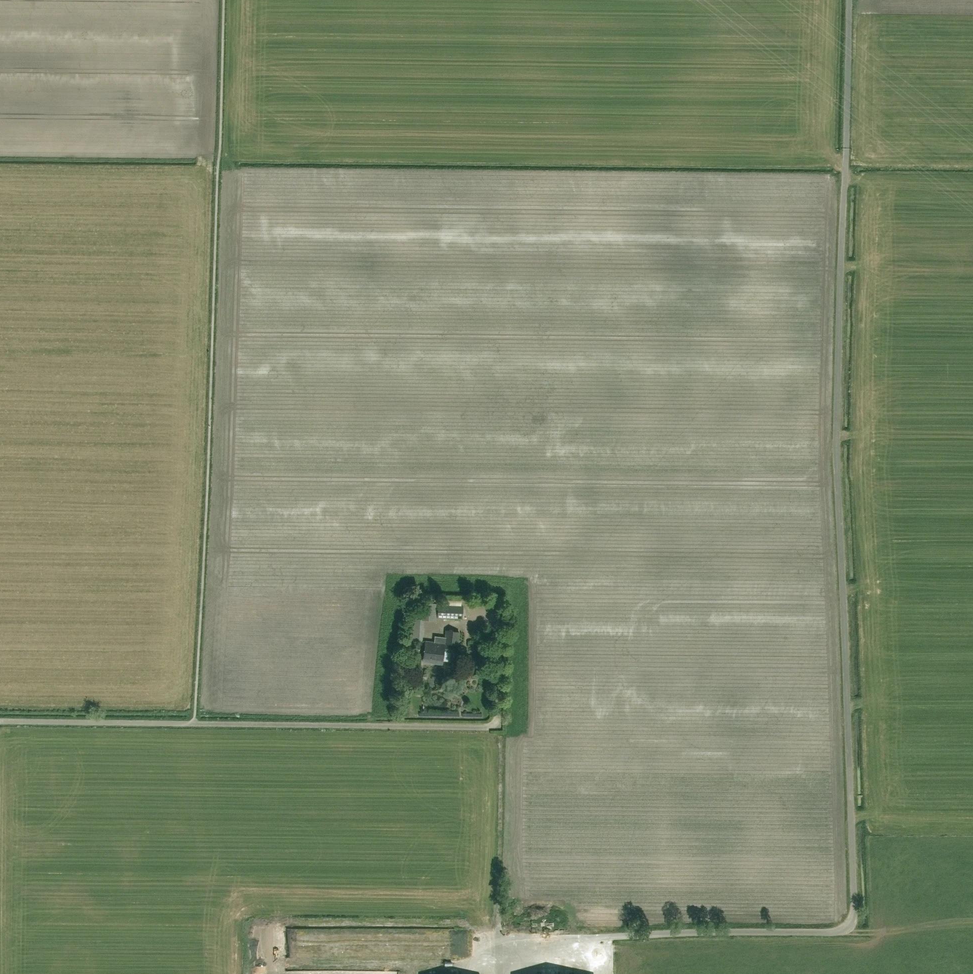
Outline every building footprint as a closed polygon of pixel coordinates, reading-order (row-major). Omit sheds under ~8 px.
[(421,603),(420,620),(436,621),(437,603),(421,603)] [(464,607),(439,605),(438,618),(463,620),(464,607)] [(453,652),(454,645),(458,645),(459,633),(447,631),(446,638),(435,636),(434,642),(425,641),(423,658),(442,661),(444,651),(453,652)]
